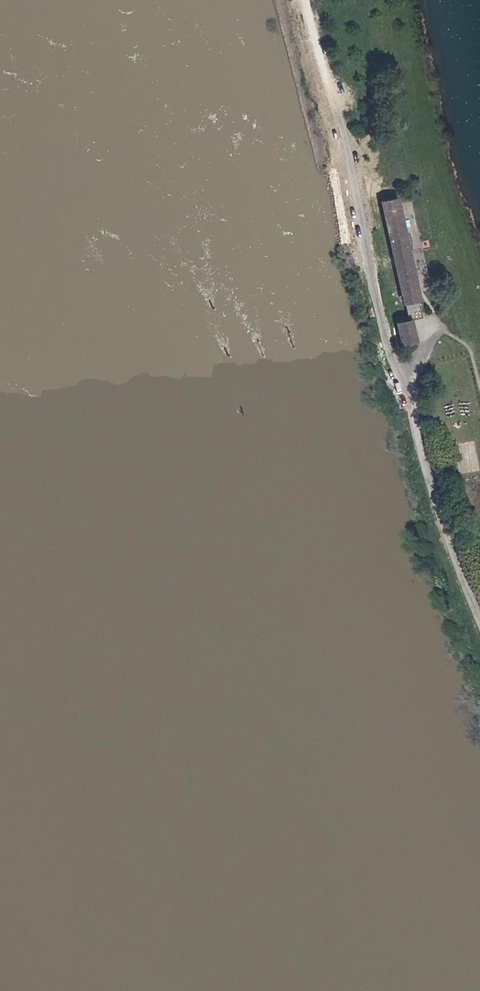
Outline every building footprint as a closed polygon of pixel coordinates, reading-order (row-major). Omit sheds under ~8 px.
[(397,194),(374,199),(397,303),(419,298),(397,194)] [(398,341),(412,338),(407,317),(393,320),(398,341)]
